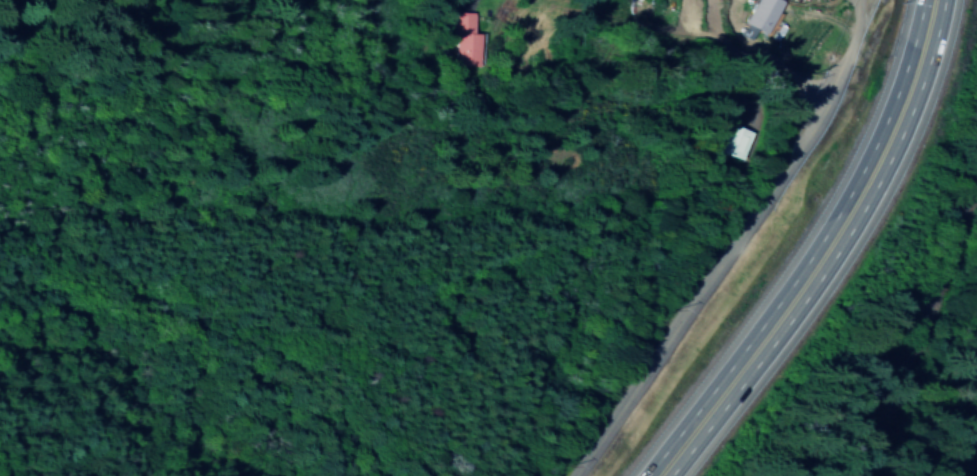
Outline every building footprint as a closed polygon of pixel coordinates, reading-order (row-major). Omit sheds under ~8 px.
[(747,42),(753,32),(761,36),(780,4),(774,0),(757,0),(736,35),(747,42)] [(479,34),(472,34),(473,14),(451,13),(451,18),(441,17),(441,33),(454,33),(453,67),(478,68),(479,34)] [(749,133),(725,125),(728,117),(721,115),(723,111),(722,111),(708,151),(738,161),(749,133)]
